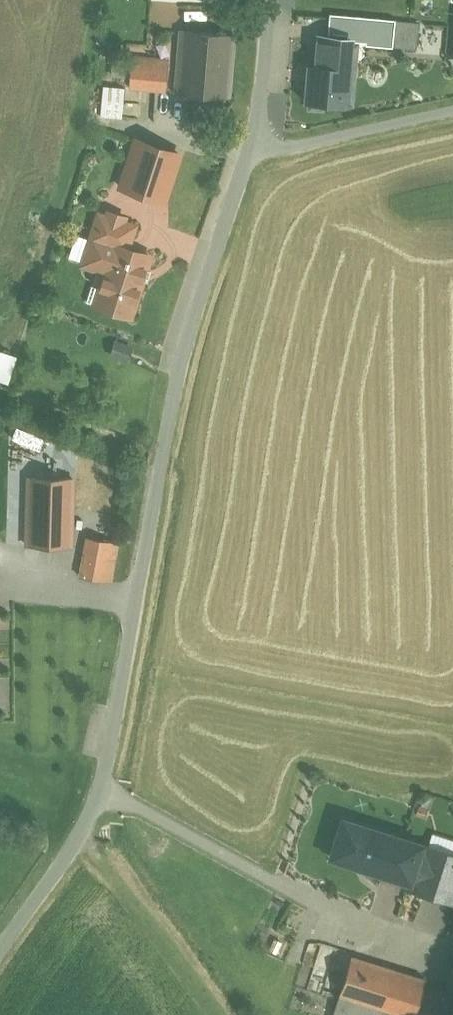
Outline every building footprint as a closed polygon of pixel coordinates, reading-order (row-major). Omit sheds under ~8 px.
[(393,21),(336,18),(335,38),(351,38),(351,40),(367,42),(367,45),(392,47),(393,21)] [(234,36),(183,32),(179,73),(177,92),(229,97),(234,36)] [(335,38),(320,37),(318,66),(311,65),(307,103),(311,103),(310,110),(322,110),(323,105),(346,106),(346,103),(339,102),(343,66),(349,67),(351,40),(351,38),(335,38)] [(170,62),(133,58),(130,86),(167,90),(169,72),(170,62)] [(179,73),(169,72),(167,90),(177,92),(179,73)] [(181,154),(136,140),(121,186),(166,201),(181,154)] [(135,226),(123,222),(125,217),(110,212),(108,218),(100,215),(84,264),(110,272),(104,289),(93,286),(88,301),(99,305),(99,306),(131,316),(151,256),(127,248),(135,226)] [(132,348),(116,343),(113,354),(128,359),(132,348)] [(74,478),(29,477),(28,545),(72,546),(74,478)] [(118,543),(88,537),(81,577),(111,582),(118,543)] [(414,864),(419,847),(394,839),(395,836),(343,818),(331,855),(383,873),(389,856),(414,864)] [(419,847),(414,864),(406,887),(452,903),(452,857),(420,845),(419,847)] [(348,953),(332,995),(385,1014),(449,1014),(452,1003),(452,999),(438,993),(440,988),(348,953)] [(450,962),(440,988),(438,993),(452,999),(452,963),(450,962)]
